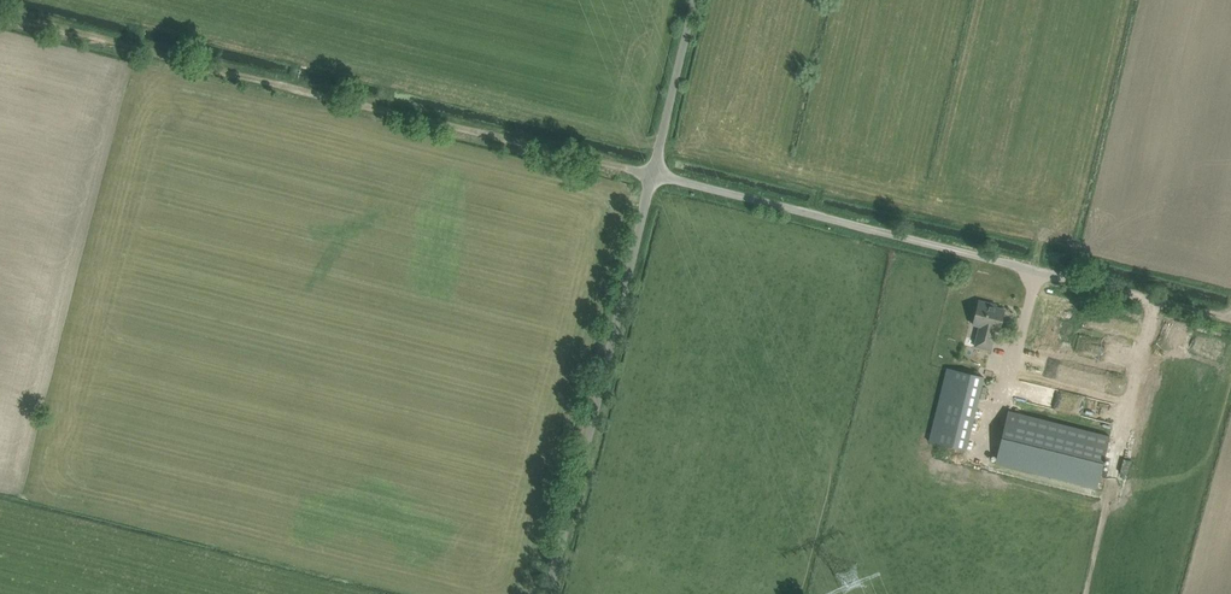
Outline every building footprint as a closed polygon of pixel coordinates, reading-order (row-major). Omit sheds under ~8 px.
[(999,331),(1005,310),(990,306),(990,304),(979,301),(973,324),(980,326),(975,346),(990,350),(995,330),(999,331)] [(966,450),(981,388),(984,377),(947,368),(944,380),(929,441),(966,450)] [(995,463),(1097,488),(1107,448),(1110,436),(1008,410),(1005,422),(995,463)]
